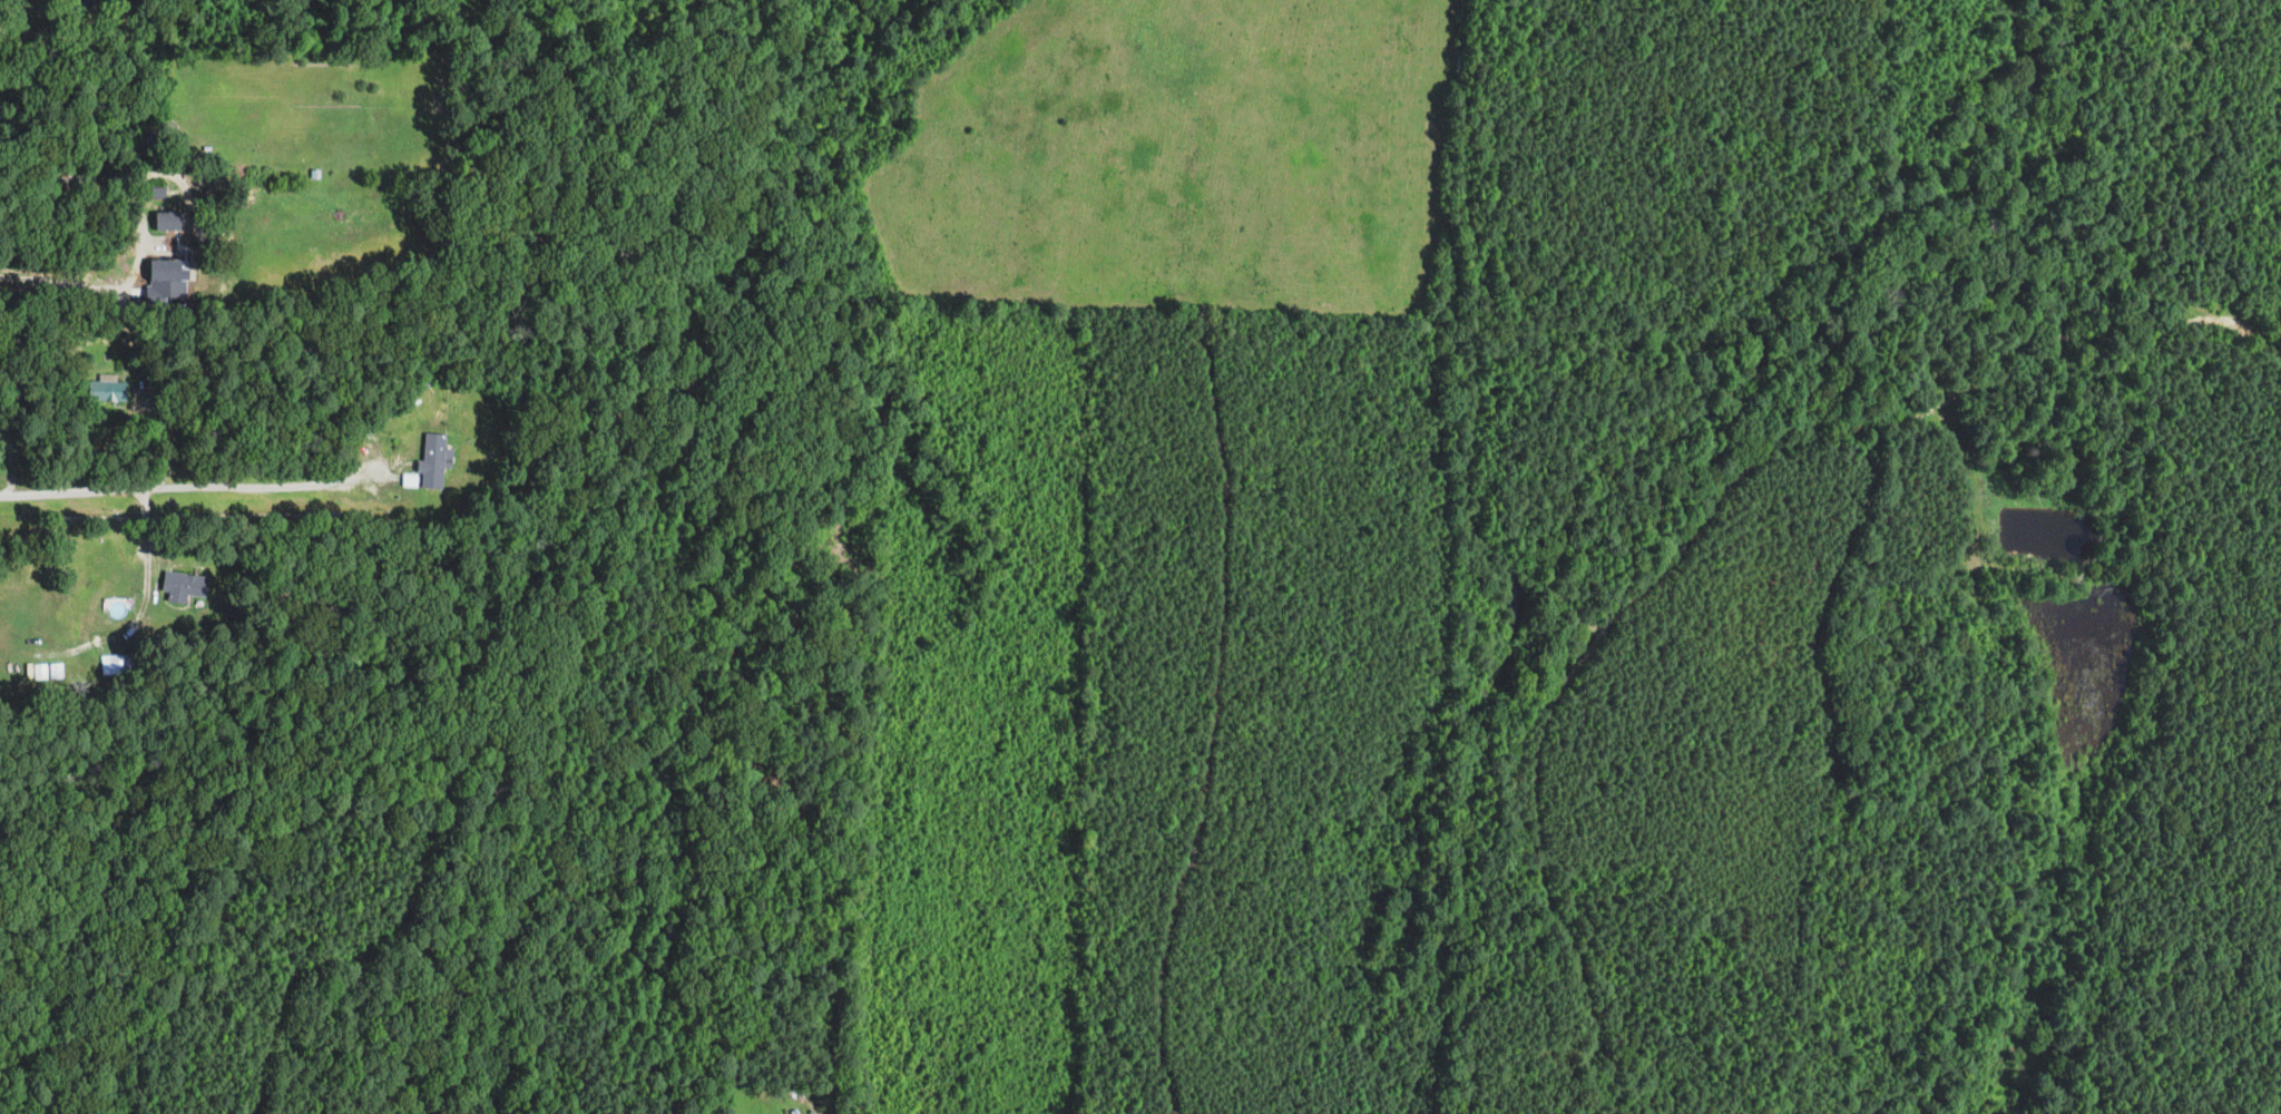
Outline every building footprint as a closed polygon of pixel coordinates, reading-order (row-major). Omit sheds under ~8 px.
[(156,229),(182,229),(182,213),(156,213),(156,229)] [(149,281),(182,281),(182,257),(149,257),(149,281)] [(110,381),(89,381),(89,400),(127,400),(127,381),(110,381)] [(444,490),(445,468),(453,468),(454,450),(446,449),(447,434),(425,433),(424,461),(418,461),(418,474),(423,474),(422,489),(444,490)] [(207,574),(164,571),(163,590),(169,592),(169,602),(190,602),(190,596),(206,596),(207,574)] [(128,654),(101,655),(102,675),(128,674),(128,654)]
